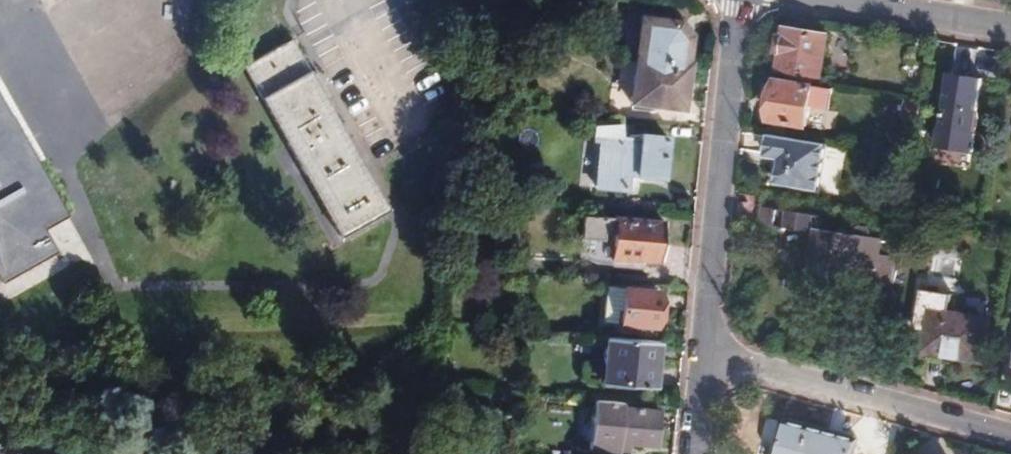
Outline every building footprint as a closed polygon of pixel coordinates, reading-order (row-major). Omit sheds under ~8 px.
[(638,17),(633,58),(685,64),(687,37),(676,22),(638,17)] [(824,37),(782,30),(781,37),(779,37),(776,56),(778,57),(776,71),(818,78),(824,37)] [(378,208),(284,40),(238,65),(332,233),(378,208)] [(685,64),(633,58),(630,81),(624,81),(623,100),(627,100),(627,104),(680,110),(685,64)] [(974,93),(976,79),(946,75),(933,152),(965,157),(977,93),(974,93)] [(811,88),(774,82),(767,122),(805,128),(811,88)] [(917,105),(904,103),(901,116),(915,118),(917,105)] [(0,104),(0,279),(50,250),(38,227),(60,215),(0,104)] [(660,179),(663,137),(637,135),(637,145),(618,142),(617,123),(590,124),(589,140),(594,140),(590,187),(623,190),(624,176),(660,179)] [(824,145),(765,136),(762,157),(775,160),(772,184),(816,191),(824,145)] [(811,216),(762,208),(758,229),(807,237),(811,216)] [(656,260),(660,223),(579,216),(578,240),(599,241),(600,235),(609,236),(607,260),(629,263),(630,258),(656,260)] [(892,285),(896,258),(876,255),(878,242),(867,240),(868,231),(863,227),(857,228),(854,231),(853,237),(814,231),(806,280),(832,285),(834,277),(871,283),(872,281),(892,285)] [(650,327),(653,292),(603,287),(600,322),(612,323),(613,312),(615,312),(615,324),(650,327)] [(979,362),(986,321),(917,309),(913,331),(923,333),(921,353),(979,362)] [(654,342),(601,337),(598,380),(651,386),(654,342)] [(618,401),(584,399),(579,449),(613,452),(613,444),(650,448),(651,447),(654,446),(654,437),(652,437),(652,430),(655,429),(657,414),(655,414),(654,411),(617,408),(618,401)] [(784,420),(775,453),(851,453),(854,440),(784,420)]
